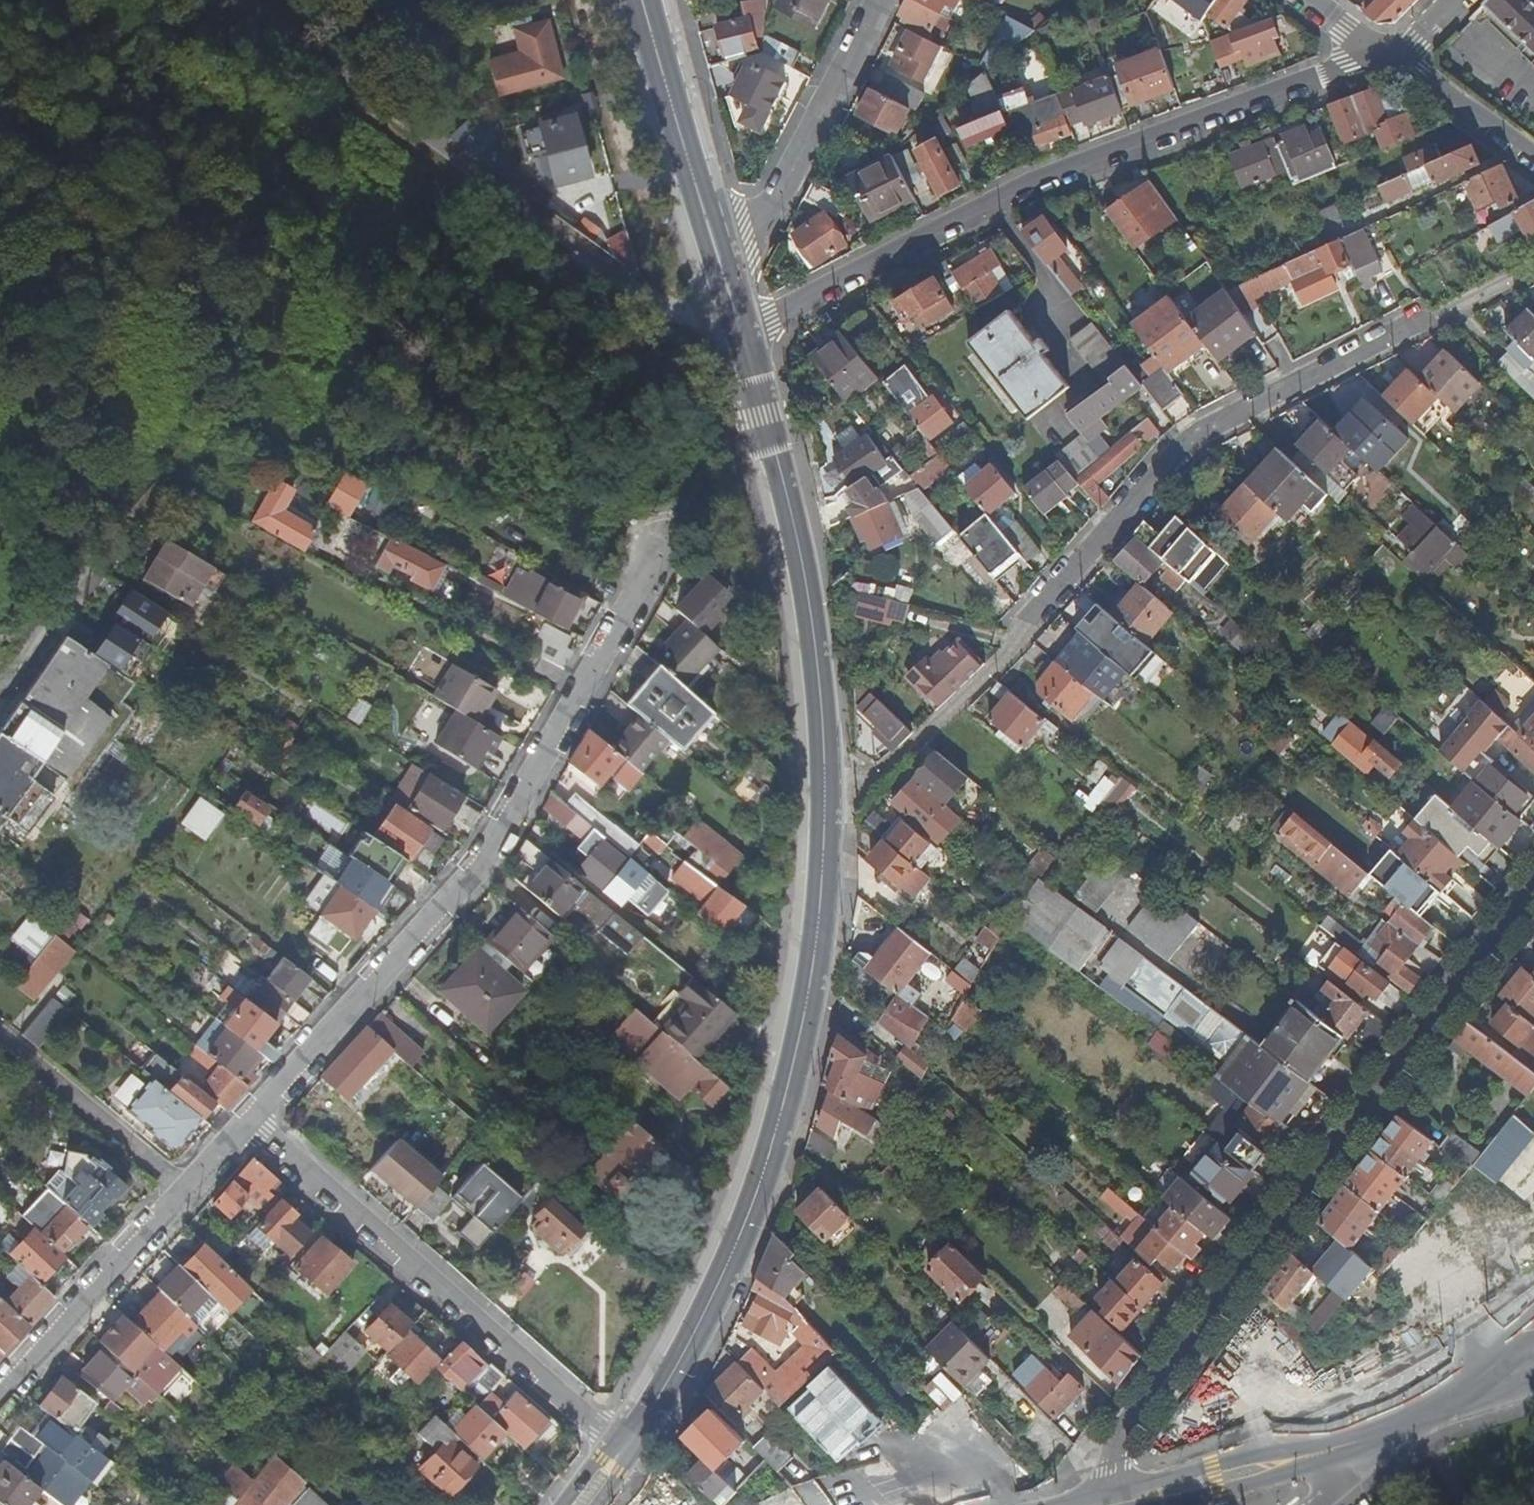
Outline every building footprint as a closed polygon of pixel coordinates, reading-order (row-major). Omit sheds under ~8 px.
[(727,63),(748,58),(746,52),(758,49),(756,39),(763,38),(767,0),(759,0),(743,4),(744,6),(740,7),(743,18),(744,20),(717,27),(725,58),(726,57),(727,63)] [(829,0),(782,0),(778,9),(814,27),(829,0)] [(938,15),(909,0),(906,0),(898,16),(913,24),(910,28),(927,36),(938,15)] [(938,15),(946,0),(909,0),(938,15)] [(1254,25),(1242,16),(1240,17),(1237,14),(1246,1),(1244,0),(1218,0),(1207,15),(1229,32),(1234,26),(1239,31),(1254,25)] [(1359,9),(1380,26),(1395,24),(1418,0),(1366,0),(1359,9)] [(1533,0),(1488,0),(1484,3),(1533,52),(1533,1),(1533,0)] [(512,29),(529,25),(526,17),(510,21),(512,29)] [(996,41),(1012,48),(1033,31),(1008,18),(996,41)] [(546,20),(529,25),(512,29),(513,32),(514,33),(519,53),(488,61),(497,95),(561,78),(560,75),(559,76),(545,23),(547,23),(546,20)] [(1209,42),(1218,66),(1244,57),(1247,66),(1278,55),(1273,40),(1277,38),(1271,22),(1231,37),(1230,34),(1209,42)] [(421,32),(425,47),(451,40),(447,25),(421,32)] [(922,81),(939,47),(908,32),(893,60),(897,63),(895,68),(922,81)] [(762,54),(763,38),(756,39),(758,49),(746,52),(748,58),(762,54)] [(762,54),(792,70),(799,55),(763,38),(762,54)] [(1121,111),(1174,90),(1166,69),(1160,51),(1106,72),(1109,79),(1121,111)] [(760,131),(786,83),(759,68),(756,75),(747,71),(734,95),(751,104),(742,122),(760,131)] [(985,70),(974,80),(988,111),(989,110),(992,116),(1002,112),(996,97),(985,70)] [(908,108),(917,113),(925,97),(889,78),(881,95),(908,108)] [(1085,127),(1122,113),(1121,111),(1109,79),(1072,93),(1084,124),(1085,127)] [(1002,112),(1002,115),(1029,105),(1026,97),(1023,87),(996,97),(1002,112)] [(908,108),(881,95),(872,90),(858,117),(888,133),(890,129),(896,132),(908,108)] [(1387,122),(1374,90),(1328,107),(1342,145),(1375,133),(1382,150),(1415,137),(1405,114),(1387,122)] [(1065,115),(1069,129),(1084,124),(1072,93),(1058,98),(1065,115)] [(1009,131),(1011,135),(1014,134),(1022,152),(1063,137),(1056,119),(1065,115),(1058,98),(1057,95),(1036,102),(1029,105),(1002,115),(1009,131)] [(1026,97),(1029,105),(1036,102),(1033,95),(1026,97)] [(470,110),(472,120),(492,115),(490,104),(470,110)] [(966,149),(1009,131),(1002,115),(1002,112),(992,116),(989,110),(988,111),(984,113),(986,119),(959,130),(966,149)] [(552,182),(553,184),(588,175),(587,173),(585,174),(571,119),(572,118),(571,116),(537,125),(538,127),(539,127),(554,181),(552,182)] [(1308,138),(1300,118),(1278,126),(1284,142),(1275,145),(1287,172),(1292,187),(1305,182),(1335,169),(1320,133),(1308,138)] [(459,132),(479,155),(492,144),(470,121),(459,132)] [(1478,144),(1450,123),(1428,131),(1435,147),(1441,160),(1471,147),(1478,144)] [(1275,145),(1273,139),(1228,158),(1241,191),(1287,172),(1275,145)] [(960,187),(937,143),(917,153),(940,197),(960,187)] [(1441,160),(1435,147),(1404,161),(1409,174),(1410,174),(1425,167),(1433,186),(1479,167),(1471,147),(1441,160)] [(892,159),(893,161),(907,186),(920,179),(907,152),(892,159)] [(871,222),(914,200),(907,186),(893,161),(877,169),(881,177),(855,190),(871,222)] [(1517,203),(1500,166),(1465,182),(1479,212),(1498,203),(1501,210),(1517,203)] [(1410,174),(1409,174),(1379,188),(1386,204),(1412,192),(1408,183),(1413,181),(1410,174)] [(1173,216),(1148,180),(1102,210),(1129,247),(1173,216)] [(811,183),(801,202),(839,220),(848,203),(847,202),(811,183)] [(1515,213),(1533,246),(1533,202),(1515,213)] [(1334,208),(1318,214),(1330,245),(1339,241),(1346,238),(1334,208)] [(845,246),(824,214),(793,235),(814,267),(845,246)] [(1043,219),(1023,236),(1070,296),(1080,288),(1056,257),(1066,250),(1043,219)] [(1361,231),(1346,238),(1339,241),(1350,265),(1363,292),(1370,288),(1385,281),(1361,231)] [(1339,241),(1330,245),(1296,261),(1227,293),(1242,316),(1257,309),(1255,302),(1293,284),(1303,306),(1336,291),(1329,274),(1350,265),(1339,241)] [(990,253),(952,277),(962,291),(999,267),(990,253)] [(932,313),(936,319),(952,309),(935,280),(918,289),(915,283),(907,289),(910,295),(893,304),(904,322),(917,314),(920,320),(932,313)] [(1385,281),(1370,288),(1381,308),(1394,301),(1385,281)] [(1227,293),(1225,292),(1186,321),(1205,346),(1209,353),(1213,358),(1236,341),(1240,344),(1255,333),(1242,316),(1227,293)] [(1169,299),(1131,327),(1163,369),(1167,374),(1174,369),(1205,346),(1186,321),(1169,299)] [(1527,310),(1511,326),(1533,349),(1533,317),(1527,310)] [(971,358),(998,394),(1031,369),(1045,358),(1044,356),(1050,351),(1041,340),(1035,344),(1009,311),(968,344),(976,354),(971,358)] [(924,326),(936,319),(932,313),(920,320),(924,326)] [(1114,353),(1092,324),(1070,340),(1104,384),(1126,368),(1114,353)] [(1511,326),(1505,332),(1516,344),(1508,352),(1527,371),(1533,363),(1533,349),(1511,326)] [(874,376),(842,337),(811,362),(843,401),(874,376)] [(1213,358),(1216,362),(1240,344),(1236,341),(1213,358)] [(1205,346),(1174,369),(1178,376),(1209,353),(1205,346)] [(1527,371),(1508,352),(1496,365),(1508,376),(1515,382),(1527,371)] [(1480,386),(1446,353),(1420,381),(1438,399),(1449,409),(1453,413),(1480,386)] [(1031,369),(1054,401),(1069,389),(1045,358),(1031,369)] [(1527,371),(1515,382),(1533,401),(1533,363),(1527,371)] [(903,365),(880,384),(917,429),(918,428),(929,441),(953,423),(933,398),(930,399),(903,365)] [(1067,417),(1129,371),(1126,368),(1104,384),(1065,414),(1067,417)] [(1031,369),(998,394),(1014,414),(1019,409),(1028,422),(1054,401),(1031,369)] [(1159,410),(1163,415),(1185,398),(1167,374),(1163,369),(1140,386),(1159,410)] [(1067,417),(1083,438),(1084,440),(1089,437),(1083,430),(1140,386),(1129,371),(1067,417)] [(1420,381),(1409,371),(1383,399),(1413,427),(1424,437),(1449,409),(1438,399),(1420,381)] [(1364,401),(1334,434),(1369,464),(1382,476),(1412,443),(1364,401)] [(1334,434),(1319,419),(1308,430),(1313,434),(1299,449),(1345,492),(1369,464),(1334,434)] [(1090,490),(1097,484),(1157,431),(1148,420),(1080,479),(1080,480),(1090,490)] [(945,451),(970,431),(964,423),(938,443),(945,451)] [(835,438),(844,451),(862,440),(851,426),(835,438)] [(834,458),(853,486),(865,478),(871,475),(879,487),(903,472),(893,460),(886,464),(867,436),(862,440),(844,451),(834,458)] [(1056,458),(1059,462),(1072,479),(1099,459),(1084,440),(1083,438),(1056,458)] [(909,480),(939,456),(925,439),(906,455),(898,445),(887,453),(893,460),(903,472),(909,480)] [(1313,483),(1279,452),(1247,487),(1266,505),(1277,514),(1282,519),(1313,483)] [(918,490),(919,491),(949,468),(939,456),(909,480),(918,490)] [(1022,490),(1041,514),(1078,485),(1072,479),(1059,462),(1022,490)] [(965,488),(983,474),(975,464),(957,478),(965,488)] [(965,488),(987,514),(1013,494),(991,467),(983,474),(965,488)] [(366,486),(352,478),(334,509),(348,517),(366,486)] [(853,486),(848,489),(858,504),(851,509),(854,517),(887,503),(877,489),(875,490),(865,478),(853,486)] [(1109,497),(1097,484),(1090,490),(1080,480),(1077,482),(1101,507),(1109,497)] [(303,550),(314,530),(282,512),(293,491),(276,481),(252,521),(303,550)] [(1247,487),(1246,486),(1219,517),(1250,545),(1277,514),(1266,505),(1247,487)] [(936,545),(952,531),(919,491),(918,490),(904,496),(914,519),(936,545)] [(854,517),(852,518),(858,534),(864,531),(872,550),(902,536),(887,503),(854,517)] [(1436,531),(1438,529),(1418,510),(1413,506),(1401,518),(1410,526),(1397,540),(1413,554),(1404,563),(1423,580),(1453,546),(1436,531)] [(972,555),(990,576),(1018,553),(1002,534),(996,525),(987,514),(958,537),(972,555)] [(388,537),(348,517),(341,530),(381,550),(388,537)] [(1002,534),(1018,553),(1025,562),(1038,551),(1015,523),(1002,534)] [(1137,539),(1186,580),(1193,587),(1218,557),(1180,523),(1161,541),(1144,524),(1133,536),(1137,539)] [(1137,539),(1133,536),(1122,548),(1125,552),(1137,539)] [(204,563),(159,537),(142,564),(186,592),(204,563)] [(388,537),(381,550),(372,567),(384,573),(388,564),(410,574),(423,580),(429,584),(439,564),(388,537)] [(1137,539),(1125,552),(1117,562),(1144,585),(1159,566),(1165,571),(1159,577),(1176,592),(1186,580),(1137,539)] [(1457,546),(1423,583),(1429,589),(1451,566),(1456,570),(1469,557),(1462,550),(1457,546)] [(186,592),(142,564),(135,575),(180,603),(186,592)] [(423,580),(410,574),(407,580),(420,587),(423,580)] [(474,574),(471,580),(498,594),(502,588),(474,574)] [(533,613),(562,628),(574,606),(577,599),(549,584),(550,583),(534,574),(528,586),(533,588),(544,594),(533,613)] [(711,582),(705,589),(718,601),(725,594),(711,582)] [(1174,613),(1141,585),(1114,616),(1147,644),(1174,613)] [(522,607),(533,613),(544,594),(533,588),(522,607)] [(674,612),(684,621),(699,633),(710,621),(705,615),(718,601),(705,589),(692,604),(686,598),(674,612)] [(494,598),(484,593),(477,606),(487,612),(494,598)] [(725,594),(718,601),(734,615),(740,608),(725,594)] [(909,605),(869,595),(866,608),(869,609),(867,620),(889,627),(890,621),(904,625),(909,605)] [(577,599),(574,606),(580,610),(584,603),(577,599)] [(105,618),(128,633),(135,619),(114,605),(105,618)] [(1101,610),(1080,634),(1125,673),(1135,681),(1156,657),(1101,610)] [(140,643),(153,651),(153,649),(180,665),(190,649),(171,637),(170,638),(138,616),(135,619),(128,633),(141,641),(140,643)] [(126,633),(104,620),(96,634),(117,647),(126,633)] [(650,660),(659,668),(682,689),(716,649),(699,633),(684,621),(650,660)] [(1243,630),(1233,621),(1222,633),(1232,643),(1243,630)] [(1318,621),(1305,636),(1321,651),(1334,636),(1318,621)] [(559,657),(570,638),(543,624),(530,651),(561,667),(565,660),(559,657)] [(1232,643),(1245,654),(1256,641),(1243,630),(1232,643)] [(171,637),(190,649),(192,645),(173,633),(171,637)] [(1125,673),(1080,634),(1057,663),(1085,686),(1094,694),(1102,701),(1125,673)] [(150,674),(161,656),(153,651),(140,643),(132,638),(121,655),(150,674)] [(63,639),(23,696),(8,718),(0,729),(0,815),(3,817),(24,834),(52,799),(28,780),(41,762),(66,780),(59,789),(70,798),(90,769),(79,760),(108,720),(81,701),(105,666),(63,639)] [(918,684),(940,708),(954,694),(982,667),(960,644),(918,684)] [(534,672),(556,684),(564,671),(541,659),(534,672)] [(1085,686),(1057,663),(1039,683),(1039,692),(1073,720),(1094,694),(1085,686)] [(492,690),(451,666),(432,699),(455,712),(472,722),(480,710),(492,690)] [(665,738),(679,751),(709,713),(682,689),(659,668),(626,705),(638,716),(665,738)] [(1135,681),(1125,673),(1102,701),(1112,709),(1135,681)] [(1483,704),(1457,680),(1446,692),(1472,716),(1483,704)] [(1017,698),(997,682),(990,694),(999,701),(1003,697),(1007,700),(989,721),(1002,731),(1009,737),(1023,748),(1040,726),(1046,730),(1042,734),(1050,740),(1058,730),(1046,720),(1044,722),(1017,698)] [(863,688),(863,703),(873,693),(867,687),(863,688)] [(1494,692),(1483,704),(1494,714),(1499,718),(1509,706),(1494,692)] [(8,718),(23,696),(18,693),(2,715),(8,718)] [(863,703),(863,711),(882,729),(900,746),(914,733),(873,693),(863,703)] [(1398,694),(1386,707),(1422,739),(1434,724),(1425,717),(1398,694)] [(1472,716),(1533,773),(1533,750),(1521,738),(1499,718),(1494,714),(1483,704),(1472,716)] [(484,712),(480,710),(472,722),(476,726),(484,712)] [(472,722),(455,712),(434,746),(473,770),(483,753),(489,757),(499,739),(476,726),(472,722)] [(1391,778),(1401,765),(1374,741),(1372,743),(1350,724),(1352,722),(1340,712),(1331,723),(1334,726),(1337,723),(1345,730),(1333,744),(1355,763),(1367,748),(1375,755),(1371,761),(1391,778)] [(638,716),(610,749),(621,758),(637,772),(665,738),(638,716)] [(1527,792),(1525,795),(1490,767),(1482,776),(1458,756),(1463,750),(1434,724),(1422,739),(1432,747),(1476,783),(1522,821),(1533,831),(1533,798),(1527,792)] [(1533,750),(1533,724),(1521,738),(1533,750)] [(876,735),(894,752),(895,750),(900,746),(882,729),(876,735)] [(587,731),(569,765),(597,787),(608,773),(618,761),(621,758),(610,749),(587,731)] [(1009,737),(1002,731),(998,736),(1006,742),(1009,737)] [(300,744),(288,737),(274,755),(286,763),(300,744)] [(938,753),(916,779),(945,805),(968,778),(938,753)] [(618,761),(608,773),(611,777),(613,776),(622,765),(622,763),(618,761)] [(52,799),(59,789),(66,780),(41,762),(28,780),(52,799)] [(1096,785),(1109,770),(1099,762),(1087,777),(1096,785)] [(461,796),(423,772),(400,808),(438,833),(461,796)] [(1093,813),(1101,804),(1115,784),(1106,777),(1090,797),(1083,805),(1093,813)] [(1113,814),(1132,787),(1120,778),(1115,784),(1101,804),(1113,814)] [(945,805),(916,779),(909,787),(906,791),(894,805),(899,810),(923,831),(945,805)] [(1522,821),(1476,783),(1454,810),(1491,842),(1506,824),(1514,830),(1522,821)] [(1083,805),(1090,797),(1081,790),(1074,799),(1083,805)] [(1493,844),(1491,842),(1454,810),(1431,790),(1410,815),(1414,819),(1459,857),(1462,861),(1488,883),(1495,875),(1483,865),(1478,861),(1493,844)] [(899,822),(865,793),(866,824),(884,840),(899,822)] [(242,794),(233,807),(254,823),(264,808),(242,794)] [(579,818),(551,794),(543,808),(561,823),(559,825),(589,850),(591,847),(595,850),(577,872),(613,902),(620,894),(647,916),(667,890),(628,857),(604,838),(579,818)] [(204,822),(212,809),(197,798),(179,823),(201,839),(211,826),(204,822)] [(674,802),(656,823),(674,837),(691,816),(674,802)] [(453,820),(472,831),(481,816),(462,805),(453,820)] [(961,820),(945,805),(923,831),(939,845),(961,820)] [(405,860),(425,873),(434,860),(430,857),(416,847),(427,831),(391,807),(371,838),(405,860)] [(219,814),(212,809),(204,822),(211,826),(219,814)] [(1363,869),(1296,814),(1278,837),(1351,895),(1369,874),(1363,869)] [(901,819),(899,822),(884,840),(887,842),(919,870),(921,871),(938,850),(901,819)] [(1459,857),(1414,819),(1403,832),(1411,839),(1397,856),(1443,893),(1452,880),(1449,877),(1445,873),(1459,857)] [(716,884),(740,855),(735,851),(696,820),(682,837),(708,859),(699,870),(716,884)] [(614,827),(604,838),(628,857),(629,856),(639,844),(650,830),(643,824),(630,840),(614,827)] [(1497,847),(1498,848),(1514,830),(1506,824),(1491,842),(1493,844),(1497,847)] [(668,844),(650,830),(639,844),(650,852),(657,858),(668,844)] [(416,847),(430,857),(441,840),(427,831),(416,847)] [(346,857),(388,885),(405,860),(371,838),(362,832),(346,857)] [(919,870),(887,842),(872,859),(886,872),(905,887),(919,870)] [(639,844),(629,856),(640,864),(650,852),(639,844)] [(1483,865),(1498,848),(1497,847),(1493,844),(1478,861),(1483,865)] [(371,910),(392,925),(413,902),(393,888),(391,890),(325,846),(316,861),(361,892),(356,899),(371,910)] [(1129,869),(1108,853),(1073,899),(1093,915),(1129,869)] [(1422,918),(1443,893),(1397,856),(1393,853),(1373,878),(1397,898),(1422,918)] [(1025,877),(1035,886),(1040,880),(1053,862),(1042,854),(1025,877)] [(299,860),(306,864),(309,859),(303,855),(299,860)] [(1462,861),(1459,857),(1445,873),(1449,877),(1462,861)] [(587,892),(547,860),(524,889),(562,921),(587,892)] [(865,860),(864,862),(882,877),(884,875),(865,860)] [(721,914),(732,899),(701,876),(684,861),(672,876),(721,914)] [(864,862),(861,881),(885,901),(894,891),(880,879),(882,877),(864,862)] [(884,875),(882,877),(880,879),(894,891),(899,895),(905,887),(886,872),(884,875)] [(1023,875),(1003,902),(1016,913),(1019,907),(1027,897),(1035,886),(1025,877),(1023,875)] [(1027,897),(1091,945),(1104,928),(1040,880),(1035,886),(1027,897)] [(313,926),(329,937),(335,927),(352,938),(371,910),(356,899),(339,887),(313,926)] [(607,910),(587,892),(562,921),(569,927),(572,923),(631,969),(651,946),(607,910)] [(1170,962),(1199,924),(1158,892),(1128,931),(1170,962)] [(1016,913),(1011,921),(1073,969),(1091,945),(1027,897),(1019,907),(1016,913)] [(1422,918),(1397,898),(1386,913),(1394,919),(1387,929),(1380,938),(1376,935),(1368,946),(1362,954),(1393,978),(1392,981),(1409,993),(1421,978),(1405,965),(1409,959),(1420,944),(1434,927),(1422,918)] [(518,972),(550,936),(516,906),(484,942),(518,972)] [(723,932),(729,923),(718,914),(711,924),(723,932)] [(28,917),(10,942),(16,946),(33,960),(52,936),(28,917)] [(73,925),(65,918),(52,936),(61,942),(73,925)] [(1000,918),(992,931),(1000,938),(1008,924),(1000,918)] [(1336,922),(1328,933),(1360,957),(1362,954),(1368,946),(1336,922)] [(324,944),(329,937),(313,926),(308,933),(324,944)] [(1383,926),(1376,935),(1380,938),(1387,929),(1383,926)] [(899,995),(913,1005),(922,994),(908,984),(932,953),(900,928),(871,966),(861,959),(858,963),(882,981),(899,995)] [(992,931),(990,929),(980,942),(992,951),(994,947),(1000,938),(992,931)] [(50,973),(53,976),(60,967),(51,959),(63,944),(61,942),(52,936),(33,960),(50,973)] [(1121,941),(1108,958),(1135,978),(1148,961),(1121,941)] [(1430,975),(1441,960),(1420,944),(1409,959),(1430,975)] [(33,960),(16,946),(5,961),(22,975),(33,960)] [(466,969),(456,981),(497,1017),(521,992),(475,952),(463,966),(466,969)] [(872,994),(882,981),(858,963),(848,956),(845,973),(872,994)] [(1135,978),(1108,958),(1101,968),(1128,988),(1135,978)] [(265,982),(309,1016),(322,1002),(302,987),(308,979),(282,959),(265,982)] [(956,972),(939,959),(929,972),(945,984),(948,981),(965,995),(971,984),(956,972)] [(50,973),(33,960),(22,975),(15,985),(30,997),(38,986),(39,987),(50,973)] [(965,961),(956,972),(971,984),(978,973),(965,961)] [(1368,993),(1399,1016),(1410,1001),(1364,966),(1347,988),(1362,1001),(1368,993)] [(1390,1028),(1313,968),(1306,978),(1322,990),(1316,998),(1300,986),(1292,996),(1298,1000),(1308,1008),(1315,999),(1321,1004),(1314,1013),(1346,1037),(1369,1056),(1376,1047),(1390,1028)] [(1500,997),(1510,1004),(1533,1024),(1533,978),(1523,969),(1500,997)] [(279,1015),(297,1029),(309,1016),(265,982),(260,978),(243,1000),(273,1023),(279,1015)] [(705,1040),(729,1012),(690,979),(676,994),(688,1004),(677,1016),(705,1040)] [(497,1017),(456,981),(446,992),(442,989),(440,990),(450,999),(485,1031),(497,1017)] [(257,1054),(267,1062),(275,1053),(261,1041),(274,1023),(273,1023),(243,1000),(227,988),(218,999),(223,1003),(225,1001),(235,1009),(221,1026),(226,1030),(257,1054)] [(881,1024),(912,1048),(926,1021),(931,1025),(934,1020),(913,1005),(899,995),(881,1024)] [(963,997),(949,1020),(965,1033),(979,1011),(963,997)] [(51,999),(20,1036),(35,1048),(65,1011),(51,999)] [(1308,1008),(1298,1000),(1262,1047),(1310,1083),(1346,1037),(1314,1013),(1308,1008)] [(1510,1004),(1494,1023),(1521,1046),(1533,1030),(1533,1024),(1510,1004)] [(710,1105),(725,1086),(694,1060),(690,1057),(663,1033),(635,1009),(609,1039),(677,1097),(689,1084),(693,1088),(692,1089),(710,1105)] [(705,1040),(709,1043),(732,1015),(729,1012),(705,1040)] [(422,1052),(378,1014),(365,1029),(401,1060),(408,1067),(422,1052)] [(690,1057),(705,1040),(677,1016),(663,1033),(690,1057)] [(1211,1035),(1235,1053),(1248,1036),(1224,1018),(1211,1035)] [(195,1047),(206,1055),(226,1030),(221,1026),(216,1022),(195,1047)] [(1468,1023),(1450,1047),(1464,1058),(1469,1052),(1528,1096),(1533,1089),(1533,1072),(1513,1056),(1468,1023)] [(837,1026),(831,1059),(834,1060),(841,1037),(865,1055),(867,1052),(871,1055),(868,1060),(878,1066),(881,1060),(837,1026)] [(388,1051),(365,1029),(321,1077),(345,1100),(388,1051)] [(212,1102),(223,1111),(245,1087),(206,1055),(195,1047),(173,1030),(163,1042),(185,1060),(190,1054),(214,1073),(205,1084),(191,1073),(185,1081),(212,1102)] [(206,1055),(245,1087),(253,1077),(244,1070),(257,1054),(226,1030),(206,1055)] [(1513,1056),(1533,1072),(1533,1030),(1521,1046),(1513,1056)] [(1226,1064),(1235,1053),(1211,1035),(1203,1046),(1226,1064)] [(1235,1053),(1242,1059),(1255,1042),(1248,1036),(1235,1053)] [(834,1060),(831,1059),(824,1086),(845,1100),(851,1106),(868,1117),(886,1084),(872,1076),(863,1070),(868,1060),(871,1055),(867,1052),(865,1055),(841,1037),(834,1060)] [(694,1060),(709,1043),(705,1040),(690,1057),(694,1060)] [(1297,1100),(1310,1083),(1262,1047),(1255,1042),(1242,1059),(1297,1100)] [(1216,1077),(1224,1083),(1242,1059),(1235,1053),(1226,1064),(1216,1077)] [(149,1079),(199,1119),(212,1102),(185,1081),(153,1055),(140,1071),(149,1079)] [(1295,1103),(1297,1100),(1242,1059),(1224,1083),(1279,1125),(1295,1103)] [(878,1066),(868,1060),(863,1070),(872,1076),(878,1066)] [(1279,1138),(1285,1129),(1279,1125),(1224,1083),(1216,1077),(1207,1070),(1195,1086),(1242,1121),(1237,1127),(1269,1151),(1275,1142),(1279,1138)] [(114,1090),(129,1103),(143,1086),(127,1074),(114,1090)] [(173,1152),(199,1119),(149,1079),(143,1086),(129,1103),(123,1109),(148,1130),(146,1131),(173,1152)] [(1304,1105),(1316,1088),(1310,1083),(1297,1100),(1304,1105)] [(868,1117),(851,1106),(832,1094),(819,1128),(836,1140),(843,1120),(868,1137),(873,1129),(891,1141),(897,1134),(868,1117)] [(1285,1129),(1304,1105),(1297,1100),(1295,1103),(1279,1125),(1285,1129)] [(1434,1141),(1399,1115),(1384,1134),(1419,1160),(1434,1141)] [(1514,1115),(1472,1166),(1495,1185),(1533,1138),(1533,1133),(1514,1115)] [(627,1122),(608,1144),(614,1149),(590,1178),(608,1195),(611,1191),(620,1200),(647,1168),(649,1170),(660,1157),(657,1155),(661,1151),(627,1122)] [(885,1148),(891,1141),(873,1129),(868,1137),(885,1148)] [(1452,1131),(1441,1147),(1461,1161),(1470,1168),(1472,1166),(1481,1153),(1452,1131)] [(837,1149),(812,1132),(807,1146),(830,1161),(837,1149)] [(1419,1160),(1384,1134),(1372,1151),(1407,1177),(1419,1160)] [(440,1176),(443,1173),(401,1136),(397,1139),(413,1154),(440,1176)] [(369,1170),(414,1209),(433,1185),(440,1176),(413,1154),(397,1139),(369,1170)] [(1240,1178),(1249,1168),(1216,1141),(1207,1153),(1240,1178)] [(1407,1177),(1372,1151),(1359,1168),(1394,1194),(1407,1177)] [(65,1158),(114,1201),(124,1188),(91,1159),(88,1162),(84,1158),(85,1156),(66,1153),(65,1158)] [(1222,1209),(1239,1188),(1234,1185),(1240,1178),(1207,1153),(1185,1179),(1222,1209)] [(55,1173),(43,1188),(46,1190),(85,1225),(105,1201),(114,1201),(65,1158),(62,1173),(55,1173)] [(277,1183),(251,1160),(213,1205),(227,1217),(256,1185),(266,1194),(277,1183)] [(1461,1161),(1446,1180),(1455,1186),(1470,1168),(1461,1161)] [(479,1163),(450,1199),(472,1217),(458,1233),(477,1249),(520,1197),(479,1163)] [(890,1166),(882,1174),(895,1187),(903,1179),(890,1166)] [(1244,1182),(1253,1171),(1249,1168),(1240,1178),(1244,1182)] [(1394,1194),(1359,1168),(1345,1185),(1381,1212),(1394,1194)] [(366,1174),(411,1212),(414,1209),(369,1170),(366,1174)] [(1160,1195),(1164,1198),(1182,1176),(1177,1173),(1160,1195)] [(1205,1232),(1213,1239),(1231,1217),(1222,1209),(1185,1179),(1182,1176),(1164,1198),(1175,1207),(1205,1232)] [(1239,1188),(1244,1182),(1240,1178),(1234,1185),(1239,1188)] [(433,1185),(414,1209),(430,1222),(449,1199),(433,1185)] [(1345,1185),(1332,1203),(1368,1229),(1381,1212),(1345,1185)] [(1180,1263),(1200,1280),(1207,1270),(1193,1258),(1158,1228),(1108,1187),(1100,1197),(1132,1224),(1122,1237),(1139,1252),(1154,1265),(1159,1258),(1174,1271),(1180,1263)] [(851,1218),(823,1189),(798,1213),(825,1243),(851,1218)] [(46,1190),(21,1218),(28,1224),(59,1253),(85,1225),(46,1190)] [(579,1229),(586,1220),(555,1194),(534,1216),(536,1218),(530,1225),(534,1229),(533,1230),(560,1255),(567,1246),(569,1246),(582,1230),(579,1229)] [(287,1257),(307,1236),(290,1220),(294,1216),(292,1215),(294,1213),(283,1203),(281,1204),(278,1202),(255,1228),(266,1238),(287,1257)] [(1332,1203),(1318,1221),(1340,1239),(1352,1250),(1368,1229),(1332,1203)] [(1158,1228),(1193,1258),(1196,1253),(1192,1249),(1196,1244),(1205,1232),(1175,1207),(1158,1228)] [(307,1236),(311,1232),(294,1216),(290,1220),(307,1236)] [(29,1277),(43,1290),(63,1267),(58,1262),(63,1257),(59,1253),(28,1224),(15,1237),(20,1243),(7,1257),(29,1277)] [(1105,1225),(1096,1234),(1115,1251),(1124,1243),(1105,1225)] [(213,1228),(199,1244),(201,1246),(218,1261),(232,1246),(213,1228)] [(266,1238),(255,1228),(249,1235),(260,1245),(266,1238)] [(796,1254),(776,1235),(759,1279),(769,1290),(772,1285),(785,1298),(804,1271),(791,1259),(796,1254)] [(1319,1254),(1308,1267),(1316,1274),(1345,1300),(1373,1268),(1352,1250),(1340,1239),(1323,1258),(1319,1254)] [(319,1240),(295,1271),(325,1296),(350,1266),(319,1240)] [(1192,1249),(1196,1253),(1201,1248),(1196,1244),(1192,1249)] [(962,1303),(987,1277),(955,1245),(929,1271),(962,1303)] [(201,1246),(181,1270),(206,1294),(228,1271),(218,1261),(201,1246)] [(1391,1246),(1373,1268),(1381,1275),(1400,1253),(1391,1246)] [(1308,1267),(1294,1254),(1275,1279),(1265,1292),(1272,1298),(1291,1315),(1296,1309),(1292,1305),(1316,1274),(1308,1267)] [(1118,1283),(1144,1306),(1164,1284),(1139,1261),(1118,1283)] [(177,1267),(156,1291),(158,1293),(184,1318),(196,1305),(207,1316),(210,1319),(220,1308),(218,1305),(206,1294),(181,1270),(177,1267)] [(228,1271),(206,1294),(218,1305),(240,1282),(228,1271)] [(3,1305),(26,1326),(52,1298),(43,1290),(29,1277),(12,1296),(3,1305)] [(769,1290),(759,1279),(754,1288),(761,1295),(745,1327),(775,1355),(782,1340),(779,1339),(785,1318),(796,1329),(792,1333),(803,1347),(776,1373),(754,1349),(739,1364),(765,1392),(774,1401),(781,1408),(809,1380),(837,1352),(783,1302),(785,1298),(772,1285),(769,1290)] [(1118,1283),(1117,1282),(1101,1299),(1110,1307),(1106,1312),(1124,1329),(1144,1306),(1118,1283)] [(1087,1305),(1064,1283),(1057,1290),(1080,1312),(1087,1305)] [(3,1305),(12,1296),(0,1285),(0,1302),(3,1305)] [(131,1325),(147,1341),(151,1345),(165,1357),(193,1327),(184,1318),(158,1293),(131,1325)] [(1345,1300),(1336,1293),(1310,1327),(1320,1334),(1345,1300)] [(1,1354),(26,1326),(3,1305),(0,1302),(0,1353),(1,1354)] [(196,1305),(184,1318),(193,1327),(195,1329),(207,1316),(196,1305)] [(405,1332),(410,1326),(388,1306),(363,1332),(386,1352),(405,1332)] [(911,1331),(918,1339),(948,1370),(975,1343),(972,1340),(938,1306),(911,1331)] [(432,1319),(423,1311),(410,1326),(405,1332),(408,1334),(386,1356),(416,1384),(436,1361),(413,1338),(432,1319)] [(1121,1387),(1144,1357),(1101,1318),(1100,1319),(1095,1314),(1072,1338),(1121,1387)] [(97,1344),(102,1349),(115,1360),(152,1394),(153,1395),(177,1368),(174,1366),(165,1357),(151,1345),(147,1341),(131,1325),(121,1317),(97,1344)] [(195,1329),(193,1327),(165,1357),(174,1366),(202,1336),(195,1329)] [(363,1352),(342,1333),(334,1341),(325,1351),(319,1358),(339,1376),(363,1352)] [(325,1351),(334,1341),(326,1334),(317,1344),(325,1351)] [(311,1367),(319,1358),(301,1340),(293,1350),(311,1367)] [(473,1355),(459,1343),(434,1371),(445,1381),(447,1378),(462,1392),(484,1369),(471,1358),(473,1355)] [(102,1349),(77,1377),(109,1403),(120,1390),(139,1407),(145,1402),(152,1394),(115,1360),(102,1349)] [(484,1369),(462,1392),(461,1393),(467,1399),(475,1406),(505,1433),(521,1448),(545,1421),(515,1393),(502,1407),(488,1393),(503,1377),(488,1363),(486,1366),(484,1369)] [(765,1392),(739,1364),(708,1392),(725,1410),(732,1404),(742,1414),(765,1392)] [(177,1368),(153,1395),(157,1398),(159,1400),(183,1373),(177,1368)] [(1063,1413),(1085,1389),(1070,1375),(1066,1379),(1062,1383),(1048,1369),(1028,1390),(1056,1418),(1057,1418),(1063,1413)] [(60,1378),(37,1408),(49,1418),(95,1453),(106,1437),(86,1421),(78,1431),(71,1426),(90,1401),(60,1378)] [(152,1394),(145,1402),(149,1405),(157,1398),(153,1395),(152,1394)] [(124,1415),(109,1403),(101,1411),(117,1424),(124,1415)] [(505,1433),(475,1406),(464,1417),(450,1432),(480,1459),(505,1433)] [(464,1417),(457,1410),(443,1425),(450,1432),(464,1417)] [(738,1435),(713,1410),(684,1439),(706,1460),(718,1471),(745,1443),(738,1435)] [(136,1411),(129,1419),(138,1426),(145,1419),(136,1411)] [(1052,1421),(1071,1440),(1080,1430),(1063,1413),(1057,1418),(1056,1418),(1052,1421)] [(443,1425),(434,1416),(416,1434),(435,1451),(418,1468),(426,1475),(434,1467),(455,1487),(474,1467),(448,1442),(453,1436),(450,1432),(443,1425)] [(40,1428),(32,1438),(42,1446),(47,1450),(87,1480),(103,1459),(95,1453),(49,1418),(41,1429),(40,1428)] [(17,1427),(0,1449),(0,1453),(7,1458),(23,1470),(42,1446),(32,1438),(17,1427)] [(479,1460),(480,1459),(450,1432),(453,1436),(479,1460)] [(768,1435),(753,1451),(765,1461),(779,1475),(794,1461),(768,1435)] [(7,1458),(3,1462),(24,1478),(30,1471),(47,1450),(42,1446),(23,1470),(7,1458)] [(37,1488),(59,1504),(67,1504),(87,1480),(47,1450),(30,1471),(24,1478),(37,1488)] [(288,1500),(294,1504),(327,1504),(273,1456),(251,1482),(233,1504),(284,1504),(288,1500)] [(688,1477),(711,1499),(717,1504),(726,1504),(739,1493),(740,1492),(738,1490),(718,1471),(706,1460),(688,1477)] [(37,1488),(24,1478),(3,1462),(1,1461),(0,1462),(0,1504),(24,1504),(37,1488)] [(251,1482),(244,1477),(232,1466),(215,1486),(233,1502),(251,1482)] [(447,1496),(455,1487),(434,1467),(426,1475),(447,1496)] [(233,1502),(214,1487),(208,1496),(219,1503),(221,1504),(231,1504),(233,1502)] [(219,1503),(208,1496),(201,1504),(217,1504),(219,1503)]
